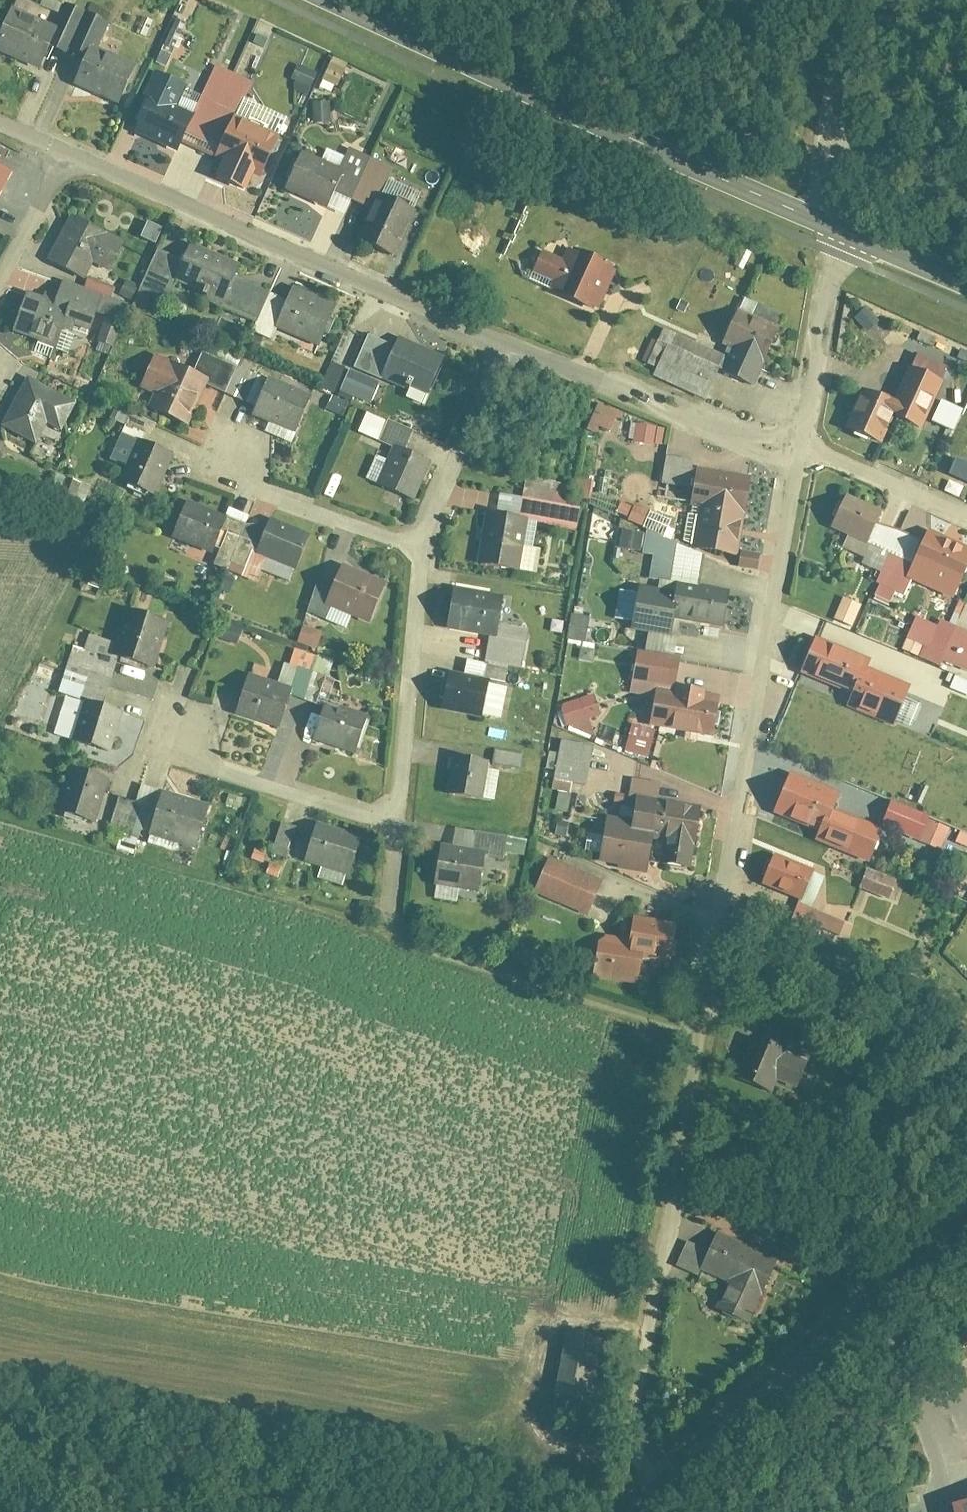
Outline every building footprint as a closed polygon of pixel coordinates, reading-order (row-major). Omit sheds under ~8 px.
[(0,40),(0,59),(41,77),(55,44),(7,24),(0,40)] [(86,57),(73,87),(115,106),(129,76),(86,57)] [(237,195),(246,177),(261,183),(286,126),(237,105),(246,85),(214,71),(184,137),(213,150),(209,159),(215,162),(206,182),(237,195)] [(147,101),(131,134),(173,154),(189,121),(147,101)] [(14,164),(22,140),(0,133),(0,159),(14,164)] [(295,163),(281,191),(323,212),(337,184),(295,163)] [(373,202),(355,247),(389,261),(407,215),(373,202)] [(81,282),(89,265),(110,275),(123,249),(102,239),(104,235),(67,217),(44,263),(81,282)] [(187,250),(172,281),(220,305),(236,273),(187,250)] [(567,251),(561,266),(537,256),(529,275),(552,285),(546,297),(589,317),(610,271),(567,251)] [(236,278),(223,309),(253,322),(267,292),(236,278)] [(269,295),(252,334),(270,342),(287,302),(269,295)] [(23,298),(8,331),(49,349),(57,331),(78,339),(90,310),(62,298),(56,312),(23,298)] [(289,301),(275,333),(316,350),(329,318),(289,301)] [(862,304),(851,318),(869,333),(881,319),(862,304)] [(733,351),(721,377),(743,387),(756,361),(767,366),(783,330),(734,309),(718,344),(733,351)] [(106,313),(91,350),(110,358),(126,322),(106,313)] [(664,335),(645,375),(701,402),(720,362),(664,335)] [(363,336),(351,368),(376,377),(388,345),(363,336)] [(393,344),(378,380),(423,399),(439,364),(393,344)] [(201,354),(190,377),(165,363),(163,366),(153,361),(135,394),(144,398),(139,408),(183,434),(208,391),(221,397),(235,371),(201,354)] [(905,368),(889,407),(859,394),(842,432),(875,447),(887,421),(918,435),(941,384),(905,368)] [(77,403),(25,378),(0,429),(37,447),(44,432),(60,439),(77,403)] [(353,380),(347,395),(373,405),(379,390),(353,380)] [(258,387),(241,427),(289,447),(305,406),(258,387)] [(596,399),(583,433),(650,459),(663,424),(596,399)] [(939,405),(928,428),(946,437),(957,414),(939,405)] [(368,409),(356,436),(381,447),(400,455),(412,428),(368,409)] [(956,436),(966,441),(966,420),(964,418),(956,436)] [(118,437),(100,485),(153,505),(171,457),(118,437)] [(381,447),(365,484),(405,501),(421,464),(400,455),(381,447)] [(662,459),(661,486),(685,487),(686,460),(662,459)] [(690,467),(684,510),(692,512),(687,546),(729,552),(734,517),(743,519),(749,476),(690,467)] [(576,491),(516,488),(515,513),(574,516),(576,491)] [(186,500),(169,546),(211,562),(228,516),(186,500)] [(838,501),(827,533),(866,546),(877,514),(838,501)] [(474,512),(469,565),(515,569),(520,517),(474,512)] [(230,521),(221,547),(248,557),(258,530),(230,521)] [(913,541),(877,528),(869,551),(905,564),(913,541)] [(265,532),(249,574),(291,590),(307,548),(265,532)] [(904,580),(951,600),(966,563),(966,561),(920,541),(904,580)] [(333,573),(321,607),(374,625),(386,592),(333,573)] [(681,588),(675,623),(720,631),(726,595),(681,588)] [(452,590),(442,630),(491,643),(502,603),(452,590)] [(629,598),(624,633),(669,639),(674,603),(629,598)] [(843,601),(831,625),(852,636),(864,612),(843,601)] [(127,610),(108,655),(148,671),(166,626),(127,610)] [(491,666),(519,673),(528,632),(501,625),(491,666)] [(941,661),(966,673),(966,635),(955,629),(941,661)] [(811,644),(799,678),(847,695),(842,706),(890,725),(902,693),(858,676),(863,663),(811,644)] [(630,656),(625,681),(675,691),(680,666),(630,656)] [(479,717),(496,722),(508,686),(490,680),(488,687),(445,673),(433,707),(478,722),(479,717)] [(242,680),(231,714),(276,727),(286,693),(242,680)] [(655,691),(647,725),(708,740),(716,705),(655,691)] [(556,705),(563,727),(600,717),(594,694),(556,705)] [(78,702),(64,743),(104,756),(118,715),(78,702)] [(318,711),(309,738),(359,753),(367,726),(318,711)] [(560,743),(551,783),(579,789),(588,749),(560,743)] [(494,748),(491,768),(530,774),(533,755),(494,748)] [(447,756),(441,799),(475,803),(481,761),(447,756)] [(857,763),(845,792),(897,812),(908,783),(857,763)] [(68,768),(52,808),(91,824),(107,785),(68,768)] [(784,774),(768,814),(810,830),(805,841),(865,865),(879,829),(829,809),(835,794),(784,774)] [(601,834),(599,867),(650,871),(651,845),(661,846),(659,869),(682,871),(684,848),(692,848),(696,803),(656,800),(657,782),(630,780),(629,798),(626,798),(623,836),(601,834)] [(153,798),(143,834),(196,849),(206,813),(153,798)] [(277,821),(266,853),(283,859),(294,827),(277,821)] [(930,823),(915,852),(937,863),(952,834),(930,823)] [(303,829),(292,862),(344,880),(355,846),(303,829)] [(431,853),(424,888),(473,898),(480,863),(431,853)] [(765,861),(754,889),(796,905),(807,877),(765,861)] [(545,865),(531,897),(581,919),(595,887),(545,865)] [(633,982),(633,961),(667,962),(668,922),(622,921),(621,957),(591,956),(590,982),(633,982)] [(815,1056),(766,1037),(749,1079),(776,1090),(782,1074),(804,1083),(815,1056)] [(701,1273),(727,1285),(713,1316),(745,1329),(774,1264),(716,1239),(701,1273)] [(559,1333),(545,1400),(583,1409),(598,1341),(559,1333)]
